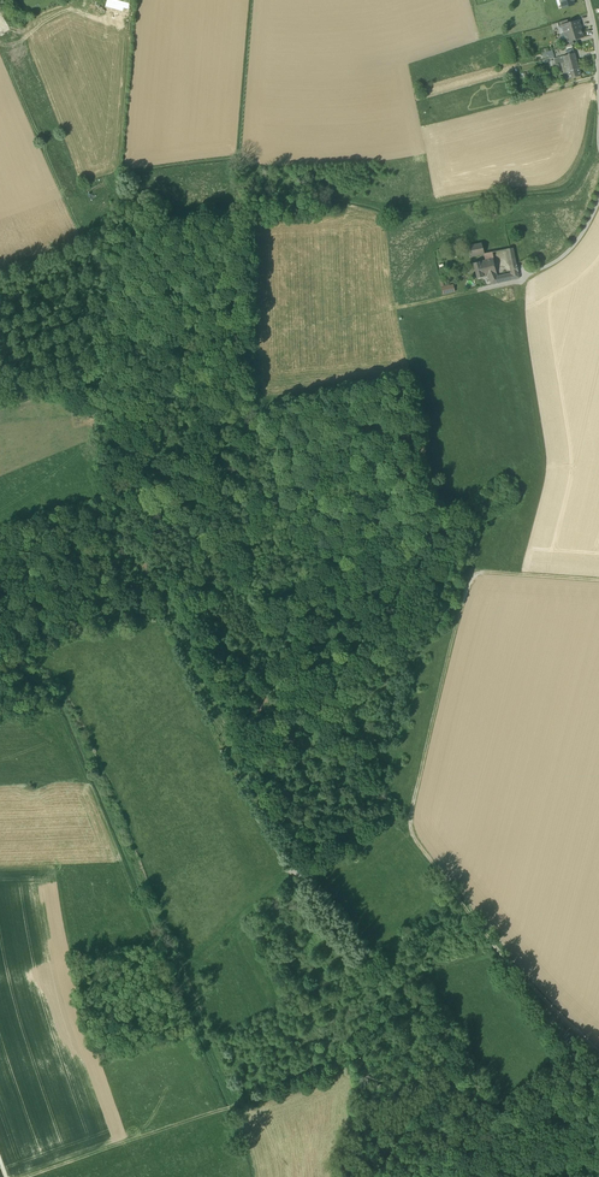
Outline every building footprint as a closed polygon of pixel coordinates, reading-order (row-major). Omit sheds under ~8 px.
[(106,7),(124,11),(125,8),(130,10),(131,3),(117,0),(108,0),(106,7)] [(562,8),(574,5),(573,1),(574,0),(560,0),(562,8)] [(563,27),(565,34),(581,29),(579,21),(569,24),(562,25),(562,26),(563,27)] [(583,37),(581,29),(565,34),(566,39),(567,42),(573,41),(583,37)] [(560,63),(564,61),(575,58),(573,52),(567,54),(555,58),(554,58),(554,60),(555,64),(560,63)] [(578,67),(575,58),(564,61),(567,70),(578,67)] [(580,73),(578,67),(567,70),(567,73),(563,74),(562,74),(563,78),(580,73)] [(482,243),(469,246),(472,257),(484,254),(482,243)] [(507,250),(510,266),(517,266),(513,248),(507,250)] [(493,258),(492,252),(484,254),(485,260),(493,258)] [(497,274),(493,258),(485,260),(473,263),(477,278),(488,276),(497,274)] [(511,273),(512,280),(520,278),(518,270),(511,272),(511,273)] [(497,274),(488,276),(492,284),(512,280),(511,273),(497,276),(497,274)] [(453,285),(442,287),(443,294),(455,291),(453,285)]
